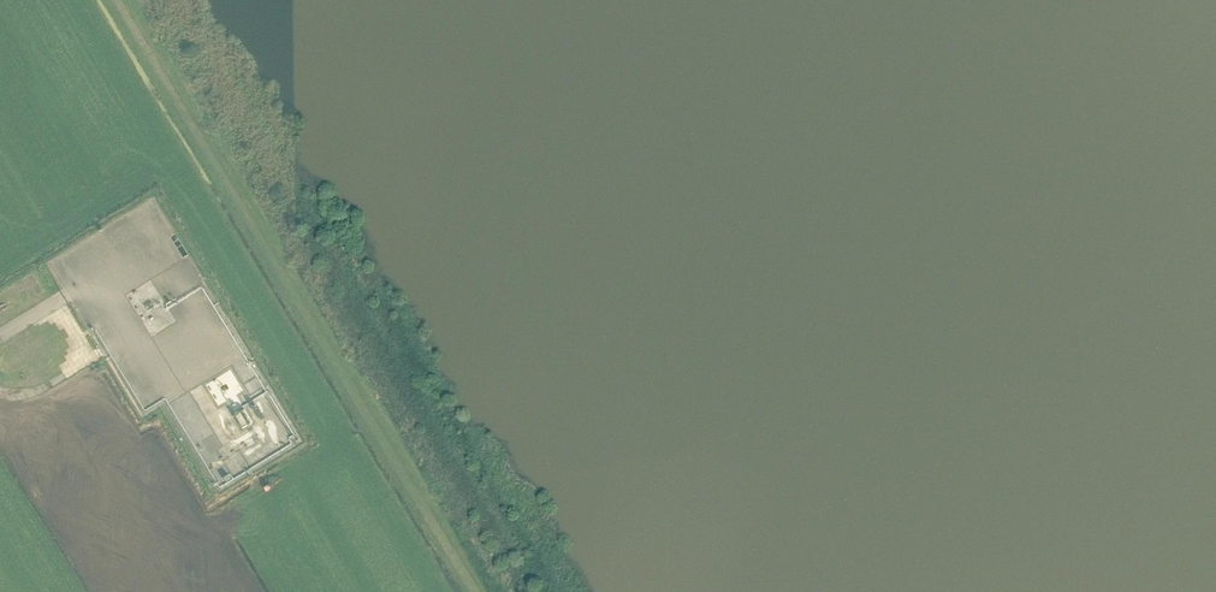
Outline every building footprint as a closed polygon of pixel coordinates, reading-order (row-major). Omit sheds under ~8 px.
[(131,289),(155,330),(180,315),(156,274),(131,289)] [(182,308),(182,323),(157,323),(157,342),(165,342),(164,353),(203,353),(204,335),(211,336),(211,319),(205,319),(205,308),(182,308)] [(212,355),(208,355),(208,376),(222,370),(222,355),(226,365),(234,361),(235,344),(240,356),(246,353),(246,346),(242,346),(242,343),(236,329),(229,332),(225,323),(219,325),(213,327),(222,327),(222,335),(230,335),(222,338),(222,354),(216,354),(212,355)] [(237,360),(221,369),(238,400),(254,391),(237,360)] [(245,421),(253,416),(247,405),(238,410),(245,421)] [(221,429),(202,437),(211,456),(215,454),(213,449),(227,443),(221,429)] [(249,444),(254,458),(265,454),(260,440),(249,444)] [(245,445),(227,455),(238,473),(255,463),(245,445)]
